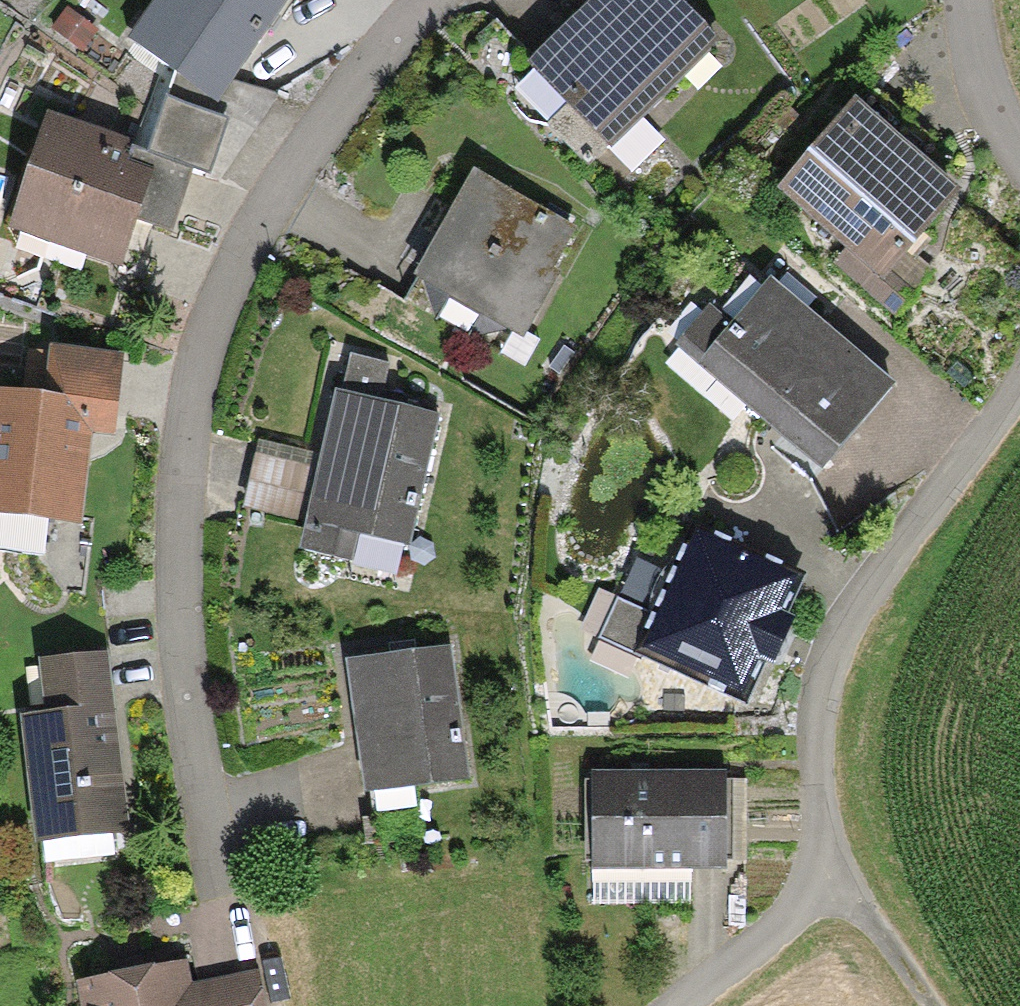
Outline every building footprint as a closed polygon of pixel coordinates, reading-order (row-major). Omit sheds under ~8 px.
[(129,41),(217,101),(276,15),(286,0),(157,0),(129,41)] [(529,62),(610,145),(717,40),(678,0),(593,0),(592,1),(529,62)] [(63,18),(52,34),(76,49),(86,33),(63,18)] [(167,99),(148,156),(189,170),(209,175),(228,118),(167,99)] [(892,315),(912,290),(891,272),(958,193),(882,129),(855,106),(781,193),(850,251),(836,267),(892,315)] [(44,119),(9,229),(121,266),(137,218),(169,229),(189,170),(148,156),(131,151),(132,147),(44,119)] [(432,246),(415,277),(522,338),(560,273),(550,267),(572,229),(474,173),(432,246)] [(819,472),(895,384),(835,332),(771,277),(732,322),(711,303),(673,347),(819,472)] [(85,527),(95,436),(118,438),(127,353),(45,345),(40,398),(0,394),(0,519),(85,527)] [(305,526),(300,548),(349,560),(356,534),(405,545),(435,419),(386,407),(378,405),(387,366),(351,358),(342,396),(336,395),(322,455),(305,526)] [(305,526),(322,455),(258,441),(243,513),(305,526)] [(656,616),(639,654),(742,701),(760,662),(774,668),(796,622),(782,616),(801,577),(697,529),(656,616)] [(639,654),(656,616),(615,598),(598,640),(638,657),(639,654)] [(450,646),(345,662),(355,730),(365,793),(471,777),(450,646)] [(40,662),(47,718),(114,710),(107,653),(40,662)] [(22,721),(38,844),(130,832),(121,762),(114,710),(47,718),(22,721)] [(641,773),(590,773),(591,869),(687,869),(727,868),(727,772),(641,773)] [(687,904),(687,869),(591,869),(591,904),(687,904)] [(76,984),(80,1005),(266,1005),(260,975),(192,988),(187,963),(133,974),(76,984)]
